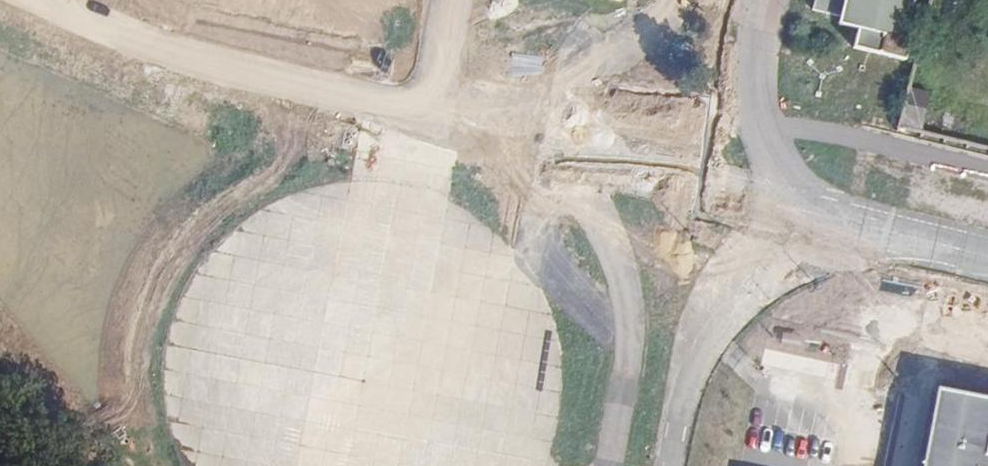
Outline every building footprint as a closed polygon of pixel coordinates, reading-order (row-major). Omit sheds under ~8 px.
[(909,0),(814,0),(812,7),(838,13),(832,40),(876,51),(883,24),(902,28),(909,0)] [(931,105),(903,98),(896,127),(924,134),(931,105)] [(926,390),(913,465),(987,465),(987,401),(926,390)]
